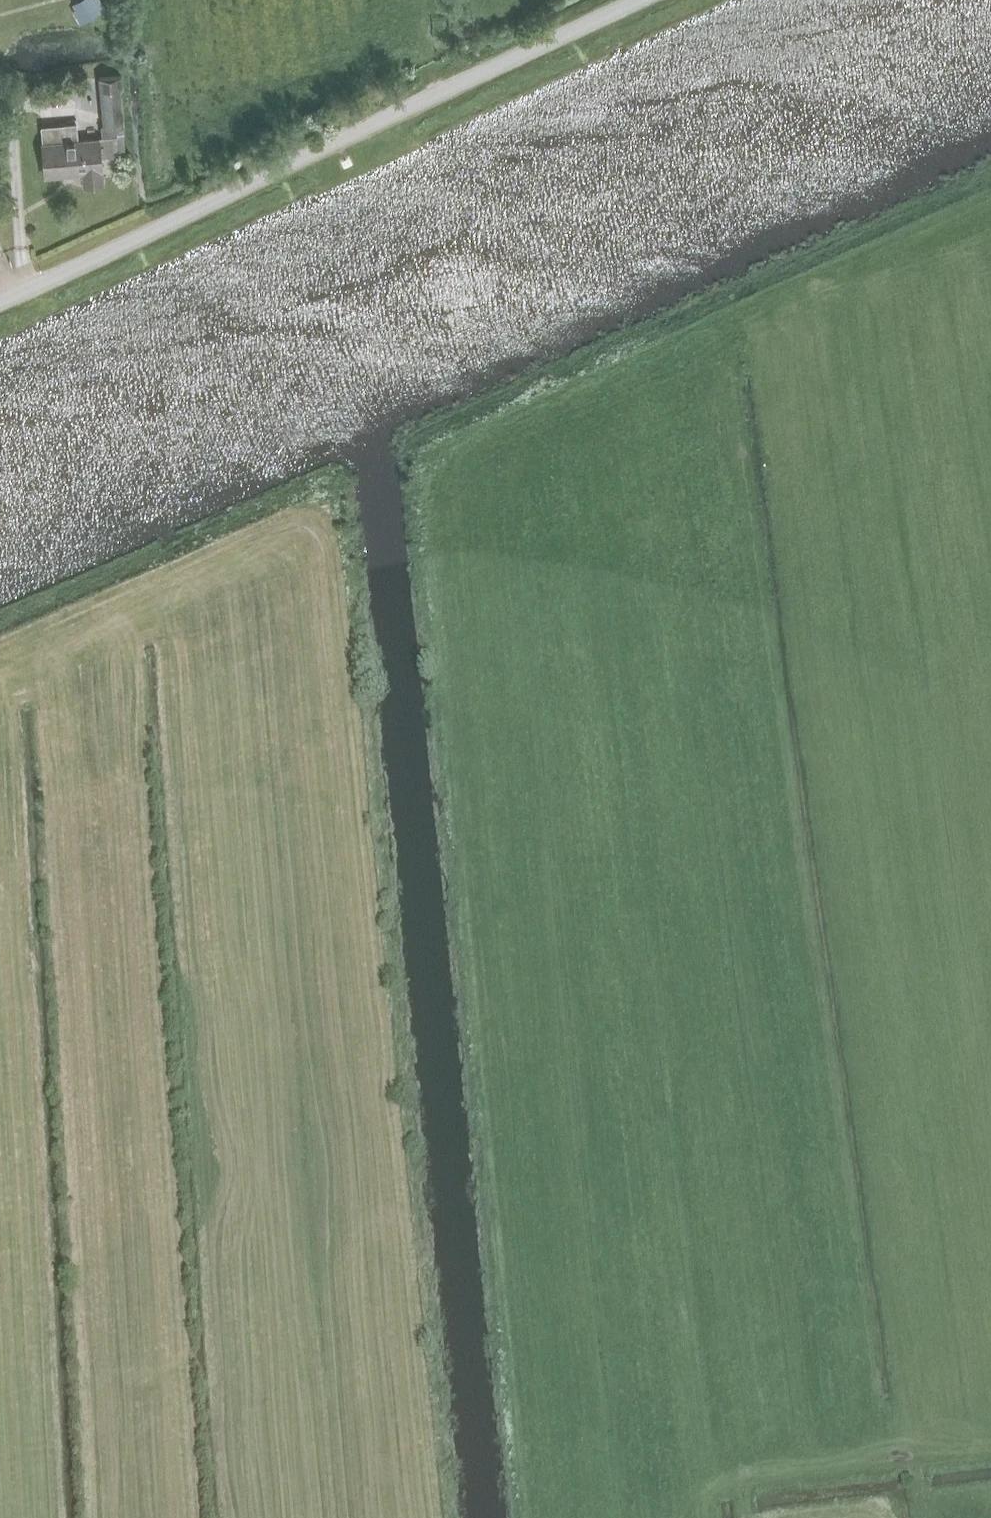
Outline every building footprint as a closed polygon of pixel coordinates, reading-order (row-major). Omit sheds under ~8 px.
[(105,9),(99,0),(89,0),(71,11),(80,24),(105,9)] [(102,125),(100,125),(102,137),(117,135),(116,125),(123,124),(118,75),(97,77),(102,125)] [(45,177),(46,177),(46,176),(83,173),(84,185),(101,184),(102,184),(99,139),(77,141),(76,124),(62,125),(63,142),(42,144),(45,177)]
